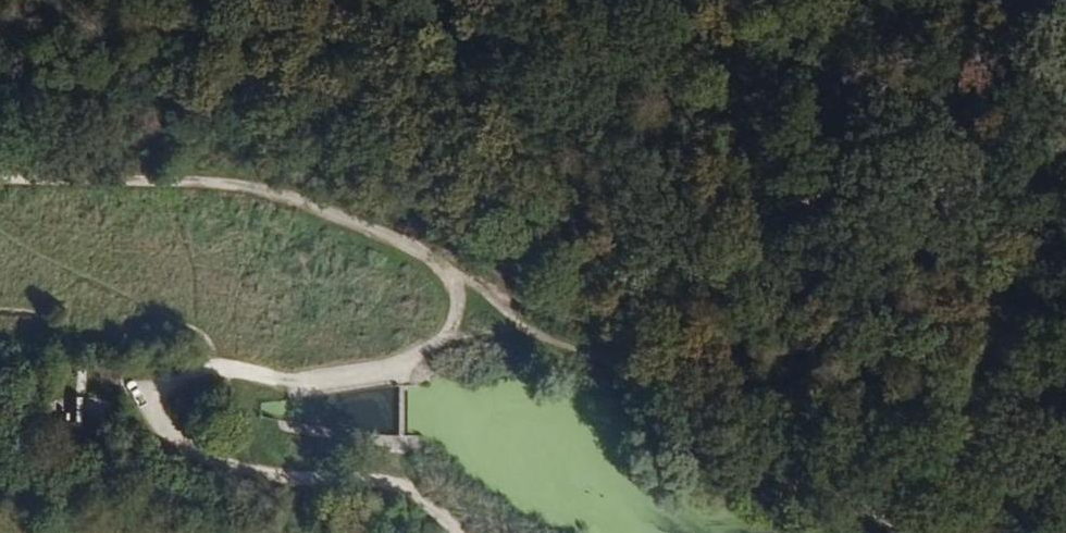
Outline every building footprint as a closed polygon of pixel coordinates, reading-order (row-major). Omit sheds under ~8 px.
[(78,400),(66,400),(66,411),(78,411),(78,400)] [(78,424),(79,414),(67,413),(67,424),(78,424)]
